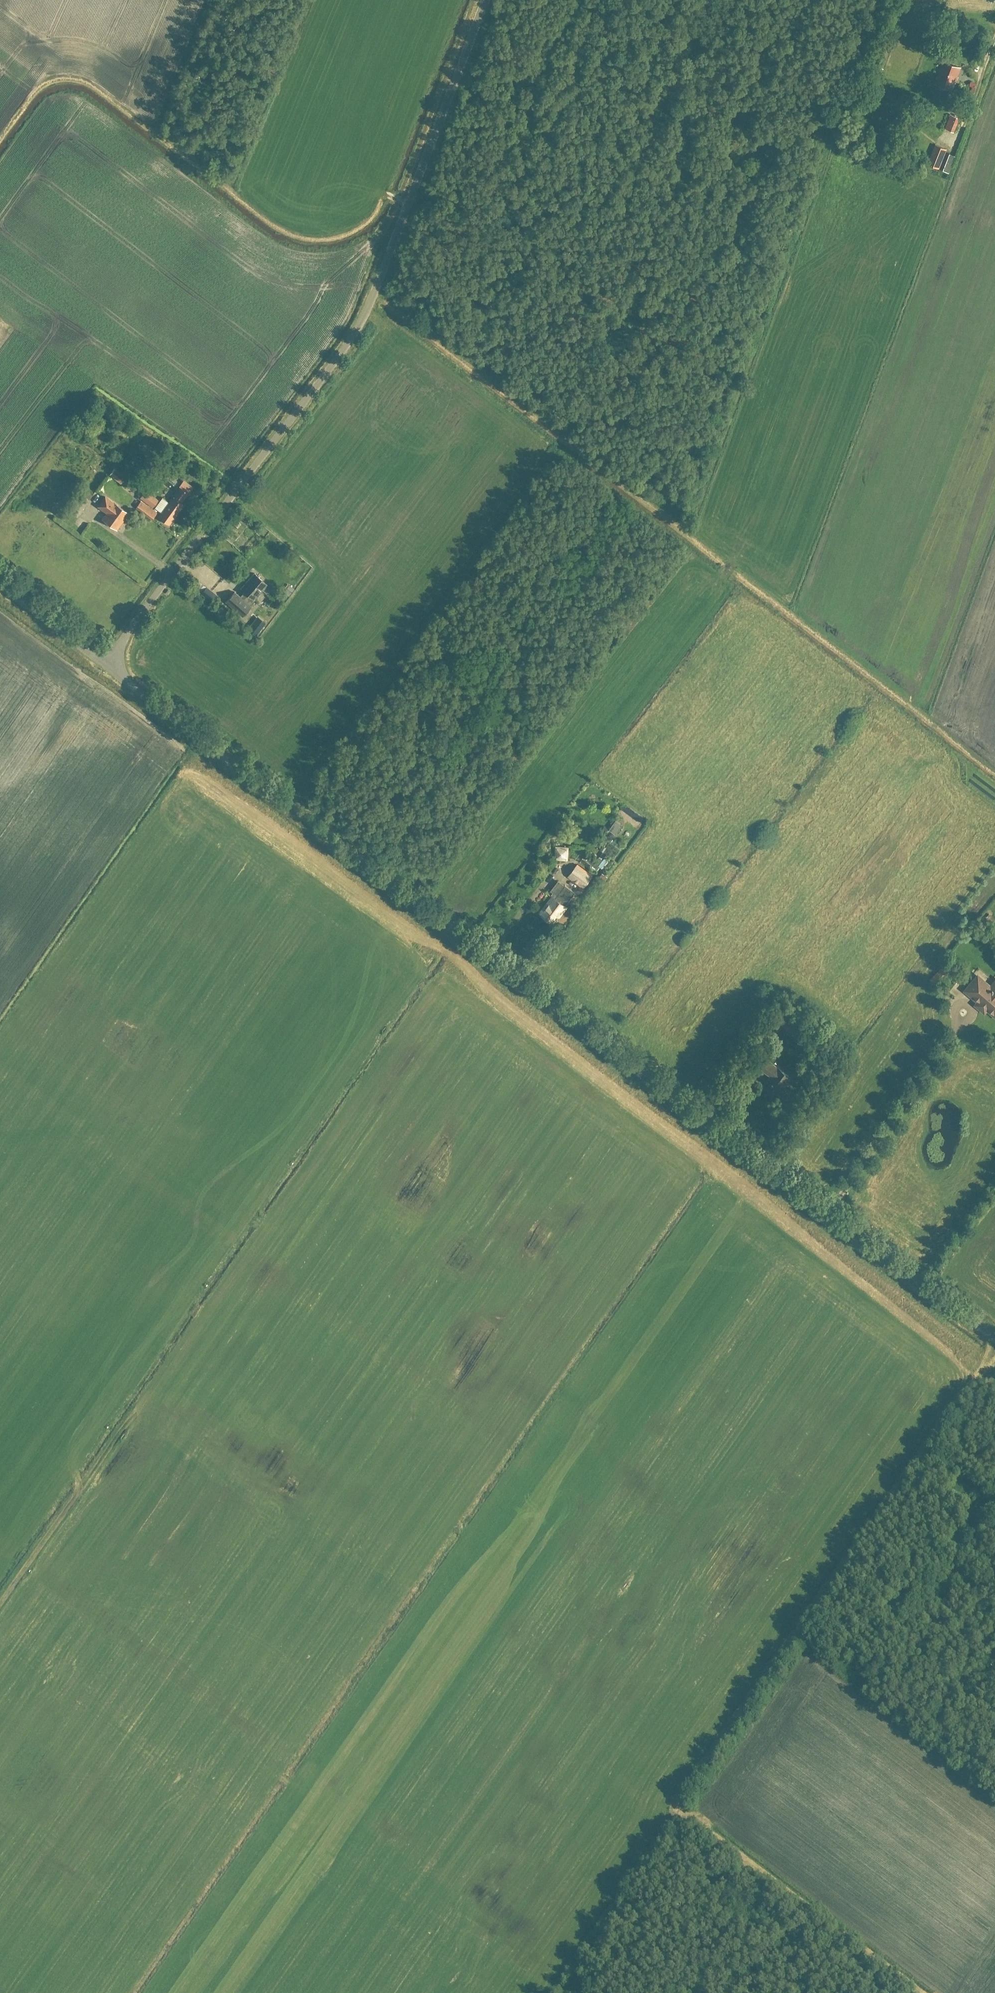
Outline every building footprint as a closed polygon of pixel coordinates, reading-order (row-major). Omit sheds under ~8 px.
[(887,44),(880,42),(872,66),(879,68),(887,44)] [(952,89),(960,67),(943,61),(935,83),(952,89)] [(954,132),(959,118),(950,114),(945,128),(954,132)] [(939,169),(947,148),(935,143),(927,164),(939,169)] [(1,332),(0,333),(0,348),(15,328),(0,317),(0,331),(1,332)] [(116,468),(111,474),(123,484),(128,478),(116,468)] [(175,486),(179,482),(170,474),(167,478),(175,486)] [(181,503),(188,493),(179,487),(158,517),(169,525),(183,505),(181,503)] [(153,508),(158,501),(145,492),(140,498),(153,508)] [(115,503),(114,503),(105,497),(98,506),(107,512),(103,519),(116,529),(128,513),(115,503)] [(152,520),(157,513),(141,501),(136,508),(152,520)] [(249,605),(268,585),(254,573),(241,588),(245,592),(240,597),(235,592),(226,602),(242,616),(251,607),(249,605)] [(197,579),(192,587),(200,591),(205,583),(197,579)] [(206,587),(200,595),(210,602),(212,604),(218,596),(216,595),(206,587)] [(258,617),(256,620),(248,630),(257,636),(264,626),(267,623),(258,617)] [(571,849),(559,858),(564,864),(576,856),(571,849)] [(583,888),(592,876),(577,865),(568,877),(583,888)] [(567,903),(575,893),(566,886),(556,900),(553,897),(541,913),(553,923),(565,907),(562,904),(564,901),(567,903)] [(950,972),(944,966),(930,980),(936,986),(950,972)] [(991,989),(987,986),(985,988),(976,981),(968,991),(981,1002),(978,1005),(984,1010),(987,1007),(994,1014),(994,985),(991,989)] [(830,1063),(834,1057),(829,1052),(824,1058),(830,1063)] [(777,1098),(791,1077),(777,1067),(777,1068),(768,1061),(762,1070),(771,1077),(763,1088),(777,1098)]
